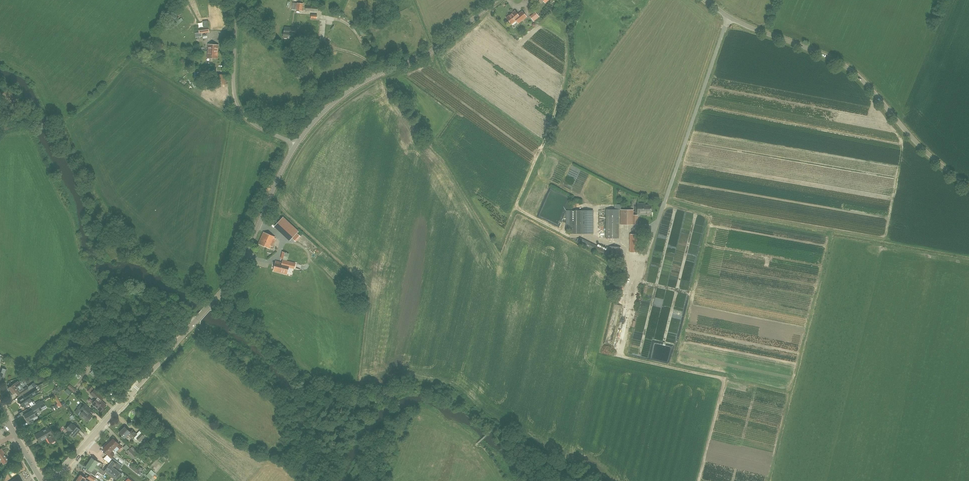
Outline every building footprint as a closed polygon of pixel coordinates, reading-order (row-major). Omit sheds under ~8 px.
[(302,11),(303,4),(293,3),(292,10),(302,11)] [(515,11),(506,18),(511,24),(516,20),(518,23),(526,17),(522,12),(518,15),(515,11)] [(533,21),(539,17),(536,12),(530,16),(533,21)] [(195,33),(195,38),(202,37),(201,33),(209,32),(208,23),(203,24),(203,28),(198,28),(199,33),(195,33)] [(285,27),(284,31),(283,38),(295,39),(295,34),(296,35),(297,28),(285,27)] [(311,48),(303,47),(301,46),(301,50),(303,50),(301,55),(309,56),(311,48)] [(217,85),(226,84),(225,74),(216,75),(217,85)] [(646,212),(651,212),(651,205),(645,205),(645,204),(637,204),(637,206),(635,206),(635,213),(637,213),(646,213),(646,212)] [(618,238),(619,216),(618,210),(606,210),(606,216),(606,238),(618,238)] [(633,210),(621,210),(621,224),(638,224),(638,215),(633,215),(633,210)] [(581,233),(581,211),(570,211),(570,233),(581,233)] [(593,211),(582,211),(582,233),(593,233),(593,211)] [(291,239),(298,231),(283,218),(276,225),(291,239)] [(264,232),(263,232),(258,243),(259,244),(265,246),(270,249),(271,246),(273,246),(275,241),(274,240),(274,238),(275,237),(265,233),(264,232)] [(297,233),(292,238),(296,242),(301,237),(297,233)] [(604,255),(604,254),(606,251),(580,238),(578,242),(604,255)] [(620,259),(621,247),(610,246),(609,258),(620,259)] [(283,263),(276,261),(274,271),(287,274),(289,267),(294,268),(295,263),(285,261),(285,262),(283,262),(283,263)] [(78,372),(82,376),(86,372),(81,367),(77,372),(78,372)] [(20,391),(19,390),(16,386),(20,384),(18,381),(8,388),(13,394),(15,392),(19,397),(23,394),(29,391),(26,387),(20,391)] [(35,387),(23,395),(24,397),(22,398),(23,399),(18,402),(22,407),(27,404),(30,402),(30,401),(28,399),(38,392),(35,387)] [(107,405),(102,401),(104,398),(95,389),(90,394),(94,398),(91,402),(101,412),(107,405)] [(60,408),(62,406),(56,397),(55,394),(52,396),(54,398),(59,406),(58,407),(58,408),(60,407),(60,408)] [(45,405),(42,400),(31,407),(32,410),(23,415),(24,416),(23,416),(26,421),(27,421),(28,421),(30,424),(34,422),(32,418),(38,415),(36,412),(38,411),(39,412),(42,410),(40,408),(45,405)] [(92,410),(90,408),(85,404),(84,406),(80,410),(83,412),(80,415),(87,422),(93,416),(89,413),(92,410)] [(73,438),(75,436),(80,430),(74,425),(73,425),(71,423),(67,428),(69,430),(67,432),(73,438)] [(132,430),(130,432),(125,427),(120,433),(125,438),(128,434),(133,439),(134,437),(136,439),(137,438),(140,441),(144,436),(140,431),(137,434),(132,430)] [(55,440),(48,428),(35,435),(39,442),(47,437),(50,443),(55,440)] [(114,439),(111,441),(110,440),(107,443),(114,449),(117,446),(120,449),(122,447),(119,444),(114,439)] [(107,443),(105,446),(106,447),(103,449),(108,454),(108,455),(111,458),(115,455),(112,451),(114,449),(107,443)] [(3,464),(8,461),(3,454),(5,453),(1,448),(0,449),(0,460),(3,464)] [(137,455),(131,448),(130,448),(126,452),(133,459),(137,455)] [(103,470),(101,469),(101,468),(97,465),(99,462),(92,458),(89,463),(101,470),(102,469),(103,470)] [(112,458),(110,462),(119,470),(123,465),(112,458)] [(116,480),(117,480),(123,473),(119,470),(110,462),(109,463),(103,470),(103,471),(105,472),(116,480)] [(102,469),(101,470),(89,463),(85,467),(92,472),(95,473),(97,471),(98,472),(99,472),(98,473),(100,474),(102,476),(105,472),(103,471),(103,470),(102,469)] [(138,474),(140,472),(137,469),(132,465),(129,467),(138,474)] [(152,478),(156,480),(158,480),(159,479),(161,480),(164,477),(167,480),(172,474),(168,471),(166,473),(159,468),(152,478)]
